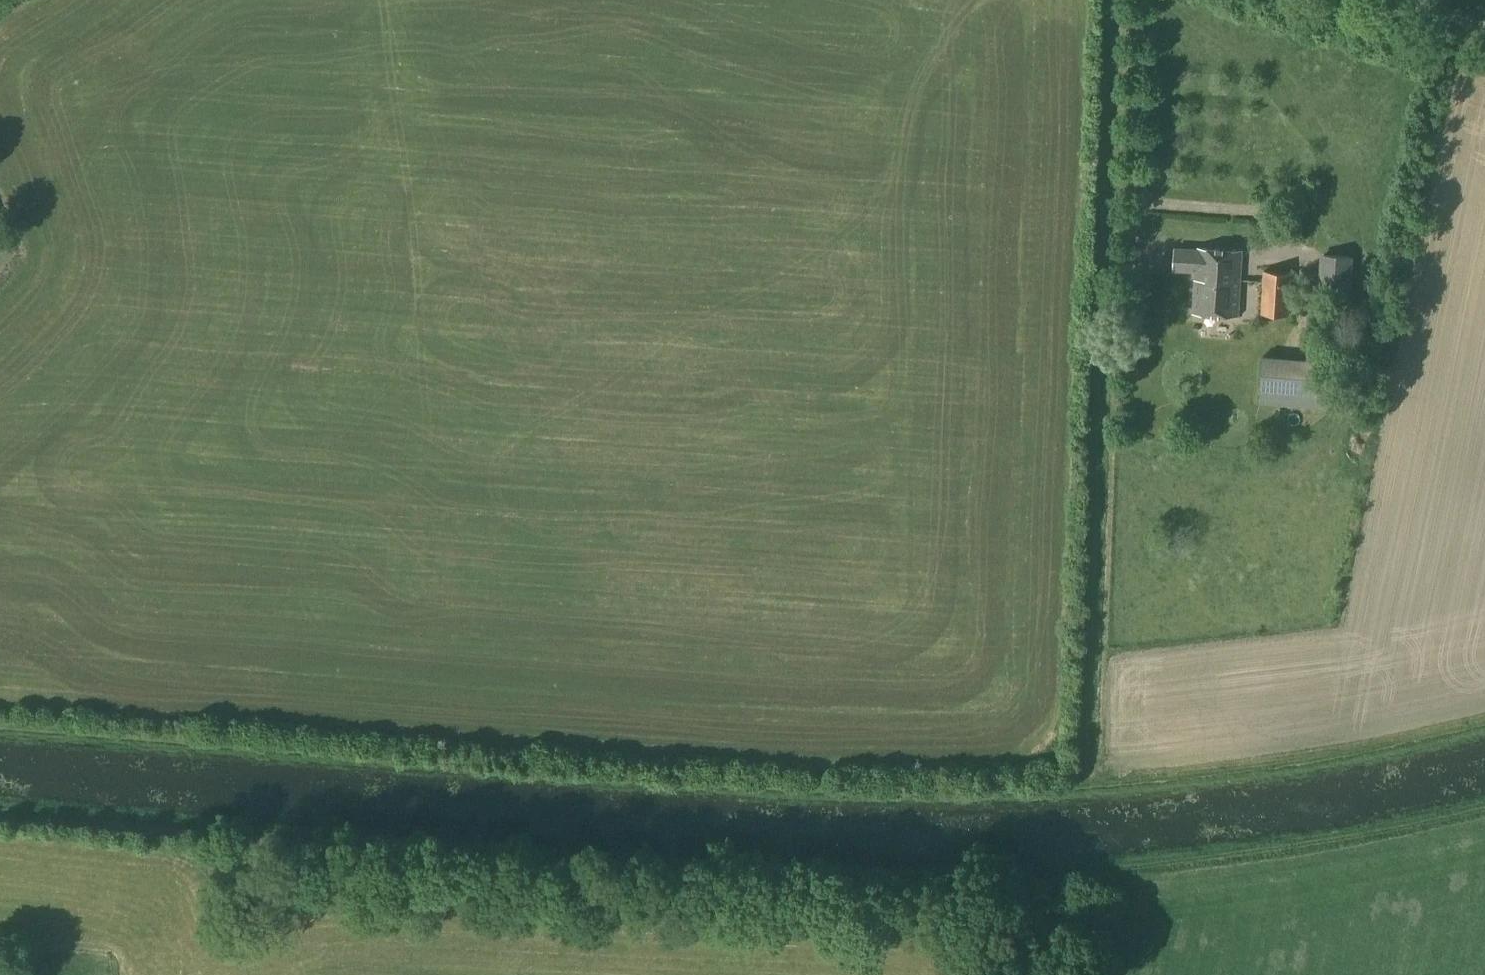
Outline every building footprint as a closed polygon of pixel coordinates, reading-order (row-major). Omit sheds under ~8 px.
[(1237,315),(1241,251),(1198,248),(1198,251),(1175,250),(1174,269),(1196,270),(1194,313),(1237,315)] [(1350,296),(1352,256),(1320,254),(1317,294),(1350,296)] [(1288,315),(1291,272),(1263,270),(1260,313),(1288,315)] [(1326,409),(1330,361),(1263,355),(1259,403),(1326,409)]
